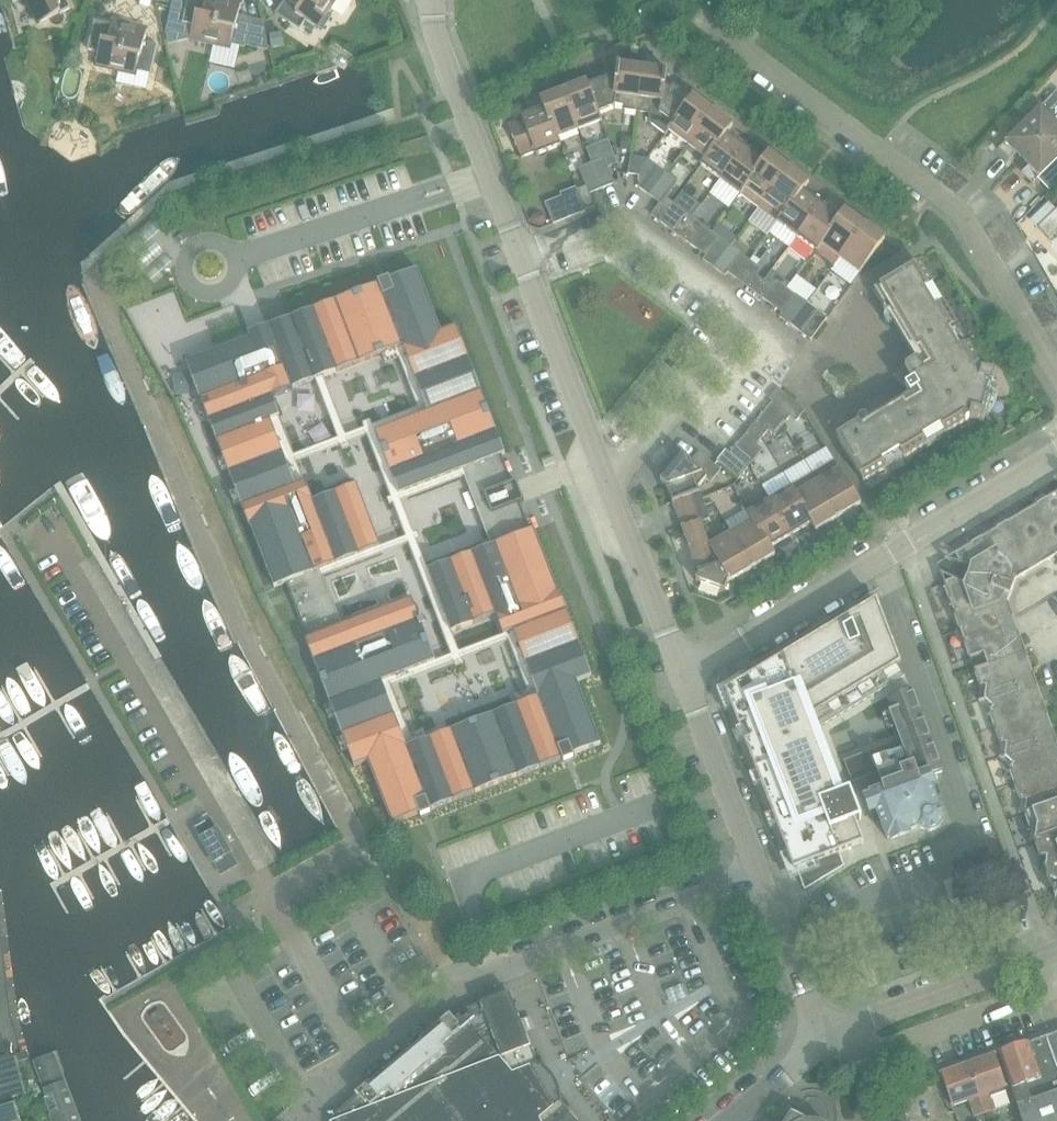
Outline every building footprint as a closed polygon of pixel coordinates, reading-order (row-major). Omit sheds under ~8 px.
[(40,23),(59,13),(60,14),(71,8),(66,0),(26,0),(38,24),(40,23)] [(246,41),(251,18),(238,15),(241,3),(229,0),(217,0),(216,1),(212,0),(187,0),(187,1),(183,0),(175,0),(167,33),(170,44),(190,39),(213,45),(214,41),(244,48),(245,46),(258,49),(259,44),(246,41)] [(293,26),(300,30),(306,21),(317,28),(318,26),(330,8),(340,15),(344,14),(350,5),(349,0),(284,0),(275,14),(293,26)] [(150,74),(152,66),(157,45),(144,42),(147,29),(123,24),(122,28),(94,21),(89,43),(88,50),(98,52),(95,66),(119,71),(120,67),(150,74)] [(281,32),(270,34),(272,47),(284,45),(281,32)] [(636,112),(642,68),(620,65),(620,63),(618,62),(615,80),(612,79),(610,81),(608,77),(588,85),(587,85),(598,114),(599,113),(614,107),(615,104),(624,105),(623,110),(636,112)] [(636,112),(650,114),(650,120),(650,122),(652,124),(664,133),(667,129),(672,123),(673,123),(691,99),(690,99),(673,86),(670,89),(668,87),(665,87),(667,69),(665,69),(665,71),(642,68),(636,112)] [(563,91),(579,130),(602,121),(599,113),(598,114),(587,85),(588,85),(587,82),(563,91)] [(540,100),(543,108),(545,107),(557,138),(558,138),(579,130),(563,91),(540,100)] [(998,149),(1008,160),(1016,153),(1022,159),(1056,125),(1056,91),(1040,107),(998,149)] [(672,123),(667,129),(687,144),(712,111),(692,96),(690,99),(691,99),(673,123),(672,123)] [(536,155),(557,147),(561,146),(558,138),(557,138),(545,107),(543,108),(521,116),(522,119),(509,124),(509,123),(508,124),(521,159),(523,158),(522,157),(535,152),(536,155)] [(687,144),(705,158),(706,158),(726,132),(727,133),(733,126),(712,111),(687,144)] [(1021,173),(1032,184),(1056,159),(1056,125),(1022,159),(1028,166),(1021,173)] [(720,180),(745,146),(727,133),(726,132),(706,158),(705,158),(700,165),(720,180)] [(624,136),(622,150),(631,151),(633,137),(624,136)] [(763,160),(745,146),(720,180),(740,195),(746,188),(744,187),(764,160),(763,160)] [(758,208),(789,168),(768,153),(763,160),(764,160),(744,187),(746,188),(740,195),(758,208)] [(630,157),(628,174),(640,176),(641,167),(648,159),(630,157)] [(614,184),(606,164),(604,158),(592,163),(602,189),(614,184)] [(639,183),(641,184),(638,187),(649,196),(666,173),(655,165),(648,159),(641,167),(640,176),(639,183)] [(579,168),(586,186),(576,190),(585,212),(595,208),(589,194),(602,189),(592,163),(579,168)] [(789,168),(758,208),(776,222),(782,215),(783,215),(802,189),(804,190),(809,183),(789,168)] [(660,204),(674,186),(677,182),(666,173),(649,196),(660,204)] [(553,224),(585,212),(576,190),(575,187),(561,193),(562,196),(545,203),(553,224)] [(776,222),(796,237),(821,203),(804,190),(802,189),(783,215),(782,215),(776,222)] [(1056,231),(1056,209),(1056,210),(1048,201),(1029,219),(1048,239),(1056,231)] [(673,203),(660,222),(678,236),(692,218),(673,203)] [(821,203),(796,237),(817,252),(822,245),(821,244),(840,217),(839,217),(821,203)] [(834,265),(840,258),(865,224),(845,210),(839,217),(840,217),(821,244),(822,245),(817,252),(834,265)] [(692,218),(678,236),(697,250),(711,232),(692,218)] [(860,273),(885,239),(865,224),(840,258),(860,273)] [(183,233),(176,239),(181,244),(188,238),(183,233)] [(719,238),(703,260),(714,268),(730,246),(719,238)] [(725,276),(728,272),(736,279),(750,260),(730,246),(714,268),(725,276)] [(736,279),(746,287),(754,293),(763,281),(755,275),(761,268),(750,260),(736,279)] [(918,264),(873,291),(887,313),(886,314),(885,315),(884,315),(884,316),(884,317),(884,318),(884,319),(884,320),(884,321),(886,323),(887,323),(888,324),(890,324),(891,324),(893,323),(916,361),(905,367),(906,368),(897,379),(905,386),(910,394),(869,419),(868,417),(867,416),(866,416),(865,415),(864,415),(862,415),(861,415),(860,416),(858,418),(858,419),(858,420),(858,421),(858,422),(858,423),(859,424),(836,437),(863,482),(969,419),(980,421),(979,425),(982,426),(985,414),(988,415),(990,413),(993,408),(995,403),(997,398),(997,392),(997,386),(996,383),(993,382),(996,371),(993,370),(992,373),(982,371),(966,345),(961,349),(950,330),(956,327),(942,304),(941,305),(931,287),(932,286),(918,264)] [(828,290),(835,277),(812,265),(806,278),(828,290)] [(512,483),(502,455),(505,454),(456,326),(441,332),(417,270),(391,280),(390,277),(378,282),(379,284),(269,326),(268,325),(248,333),(250,338),(186,363),(200,399),(201,399),(235,489),(249,525),(250,525),(274,587),(286,583),(307,639),(305,639),(354,767),(368,762),(392,825),(419,814),(420,817),(432,812),(431,810),(562,759),(563,762),(575,757),(574,755),(601,745),(577,682),(592,676),(559,591),(558,592),(534,529),(530,531),(520,503),(524,502),(516,481),(512,483)] [(63,273),(60,284),(61,292),(93,365),(102,374),(112,369),(112,359),(81,283),(76,278),(63,273)] [(754,293),(762,299),(773,307),(787,288),(776,280),(771,287),(763,281),(754,293)] [(782,313),(779,317),(790,325),(807,303),(787,288),(773,307),(782,313)] [(790,325),(811,340),(827,318),(818,311),(807,303),(790,325)] [(790,417),(796,421),(805,410),(778,388),(769,399),(773,402),(767,408),(784,425),(790,417)] [(751,428),(762,437),(769,429),(776,435),(784,425),(767,408),(751,428)] [(762,437),(751,428),(736,446),(754,461),(762,450),(756,445),(762,437)] [(717,461),(734,475),(738,479),(754,461),(736,446),(730,453),(726,450),(717,461)] [(698,488),(698,489),(706,479),(711,483),(721,470),(715,465),(698,452),(690,462),(682,455),(660,482),(667,487),(672,501),(698,488)] [(835,461),(812,474),(838,517),(861,504),(835,461)] [(73,466),(60,473),(97,540),(110,534),(73,466)] [(812,474),(792,486),(792,487),(796,494),(795,494),(812,523),(811,523),(815,531),(838,517),(812,474)] [(795,494),(796,494),(792,487),(770,500),(791,535),(811,523),(812,523),(795,494)] [(672,501),(677,514),(703,501),(698,489),(698,488),(672,501)] [(944,584),(974,671),(1025,653),(1008,602),(1016,580),(1056,556),(1056,493),(954,555),(958,562),(952,580),(944,584)] [(747,513),(751,520),(751,521),(752,520),(769,548),(770,547),(791,535),(770,500),(747,513)] [(677,514),(682,527),(699,519),(701,523),(710,519),(703,501),(677,514)] [(699,519),(682,527),(699,573),(696,581),(725,592),(728,583),(731,581),(711,545),(710,546),(709,545),(701,523),(699,519)] [(751,520),(730,532),(752,569),(775,555),(770,547),(769,548),(752,520),(751,521),(751,520)] [(731,581),(752,569),(730,532),(709,545),(710,546),(711,545),(731,581)] [(905,676),(876,601),(747,678),(725,692),(726,694),(729,693),(735,708),(732,709),(739,727),(742,726),(747,741),(744,742),(756,772),(762,787),(772,813),(777,828),(794,871),(797,870),(805,890),(844,866),(839,853),(864,844),(855,820),(859,819),(860,820),(861,820),(850,790),(848,791),(849,793),(845,795),(819,728),(905,676)] [(183,655),(168,644),(165,661),(194,712),(210,703),(183,655)] [(974,671),(1051,888),(1056,886),(1056,744),(1025,653),(974,671)] [(941,769),(912,689),(888,698),(913,764),(894,771),(895,773),(892,774),(895,781),(898,781),(899,784),(871,794),(871,796),(866,798),(872,813),(877,811),(882,824),(881,824),(883,830),(884,829),(887,839),(890,838),(890,840),(909,833),(908,832),(910,831),(910,830),(918,827),(918,828),(928,832),(938,829),(942,819),(939,809),(937,809),(936,805),(936,804),(934,799),(930,788),(930,787),(937,784),(933,773),(941,769)] [(847,760),(844,761),(852,783),(856,781),(855,780),(876,773),(876,774),(877,774),(869,752),(865,753),(865,754),(848,761),(847,760)] [(210,819),(194,828),(221,875),(237,865),(210,819)] [(19,1018),(15,991),(0,993),(0,1021),(19,1018)] [(571,1116),(561,1104),(559,1102),(548,1083),(536,1064),(536,1062),(530,1047),(519,1020),(509,992),(480,1004),(456,1013),(454,1015),(451,1017),(459,1026),(457,1027),(459,1030),(443,1045),(448,1052),(420,1075),(393,1098),(387,1092),(370,1106),(367,1103),(365,1105),(358,1096),(338,1113),(336,1115),(333,1118),(333,1120),(332,1120),(565,1120),(571,1116)] [(422,1042),(405,1056),(420,1075),(448,1052),(443,1045),(459,1030),(457,1027),(459,1026),(451,1017),(449,1015),(420,1040),(422,1042)] [(1046,1037),(1056,1069),(1056,1033),(1046,1037)] [(1046,1037),(998,1054),(1017,1107),(1021,1120),(1056,1120),(1056,1069),(1046,1037)] [(56,1120),(79,1120),(55,1052),(34,1060),(56,1120)] [(1006,1087),(994,1055),(967,1065),(984,1113),(993,1110),(1010,1104),(1004,1088),(1006,1087)] [(1,1102),(27,1094),(16,1056),(0,1061),(0,1099),(1,1102)] [(386,1068),(356,1094),(358,1096),(365,1105),(367,1103),(370,1106),(387,1092),(393,1098),(420,1075),(405,1056),(388,1071),(386,1068)] [(973,1117),(984,1113),(967,1065),(941,1074),(952,1106),(968,1100),(973,1117)] [(906,1117),(902,1095),(897,1102),(887,1116),(885,1120),(906,1120),(906,1117)] [(0,1104),(0,1120),(20,1120),(14,1100),(1,1103),(0,1104)] [(786,1120),(807,1120),(800,1117),(791,1112),(786,1120)]
